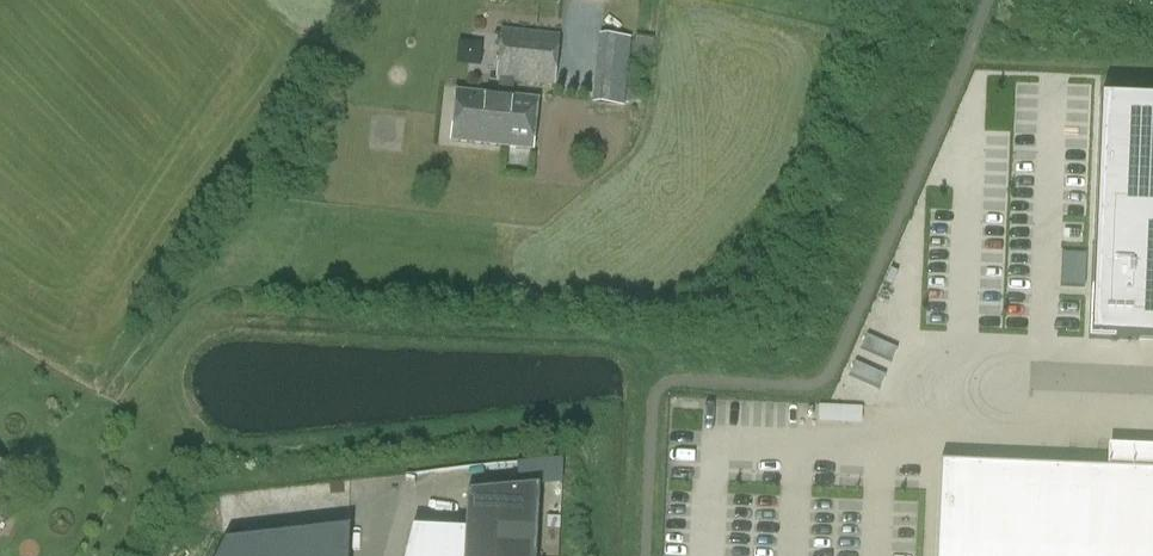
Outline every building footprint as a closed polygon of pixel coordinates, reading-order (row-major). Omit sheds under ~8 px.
[(499,81),(497,97),(456,93),(451,142),(532,150),(537,101),(513,98),(514,82),(555,86),(560,35),(501,29),(495,81),(499,81)] [(602,30),(593,103),(622,107),(631,32),(602,30)] [(1090,341),(1152,343),(1152,104),(1101,101),(1090,341)] [(984,296),(1030,297),(1033,204),(1013,204),(1013,197),(987,196),(987,209),(985,209),(983,280),(985,280),(984,296)] [(818,419),(861,420),(862,406),(818,405),(818,419)] [(542,457),(542,483),(561,483),(561,457),(542,457)] [(12,470),(0,465),(0,499),(12,470)] [(941,466),(937,555),(1152,555),(1152,475),(941,466)] [(462,555),(476,555),(535,555),(538,487),(468,493),(468,503),(464,532),(462,555)] [(219,555),(347,555),(348,528),(226,543),(219,555)] [(411,528),(404,555),(462,555),(464,532),(411,528)]
